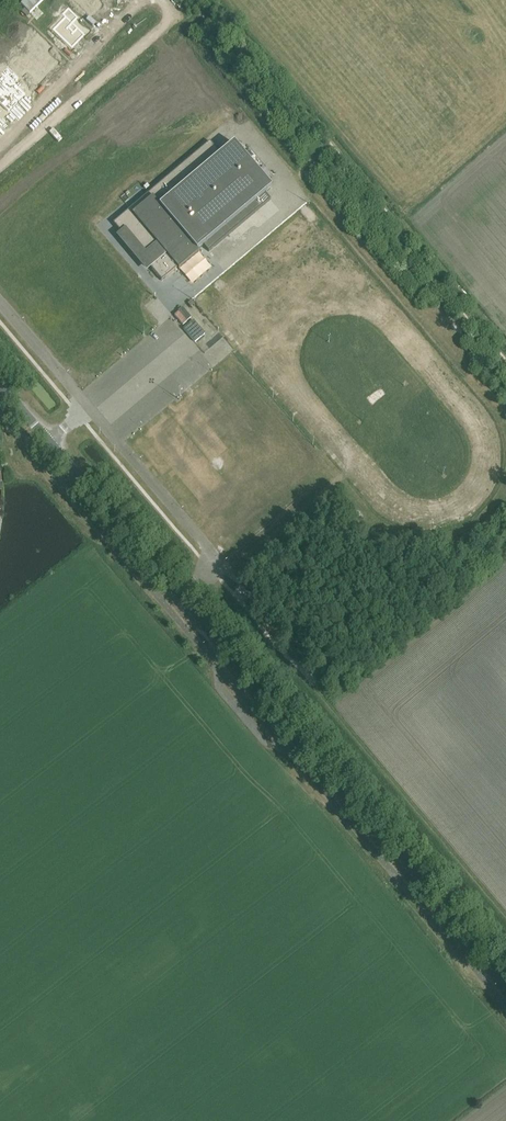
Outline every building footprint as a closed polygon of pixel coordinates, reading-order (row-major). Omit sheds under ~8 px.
[(43,0),(23,0),(21,1),(31,12),(43,0)] [(91,14),(102,4),(101,3),(98,0),(77,0),(91,14)] [(65,16),(53,29),(72,47),(84,34),(72,22),(78,17),(68,7),(62,14),(65,16)] [(35,46),(29,53),(48,72),(57,62),(45,51),(50,46),(38,35),(31,42),(35,46)] [(39,81),(48,72),(29,53),(22,59),(18,55),(11,63),(22,74),(27,70),(39,81)] [(0,83),(0,86),(17,103),(27,94),(14,82),(19,77),(8,67),(1,74),(4,78),(0,83)] [(0,86),(0,105),(8,113),(17,103),(0,86)] [(220,154),(210,142),(113,223),(162,281),(203,246),(209,252),(271,200),(265,193),(272,188),(234,143),(220,154)] [(178,311),(187,321),(191,317),(182,307),(178,311)] [(186,332),(195,342),(205,333),(193,320),(183,328),(186,332)] [(166,325),(159,330),(163,336),(170,331),(166,325)] [(205,351),(215,365),(236,352),(226,337),(205,351)] [(134,352),(140,359),(155,346),(148,339),(134,352)] [(117,368),(127,363),(124,356),(114,361),(117,368)] [(163,470),(158,473),(165,484),(171,481),(163,470)]
